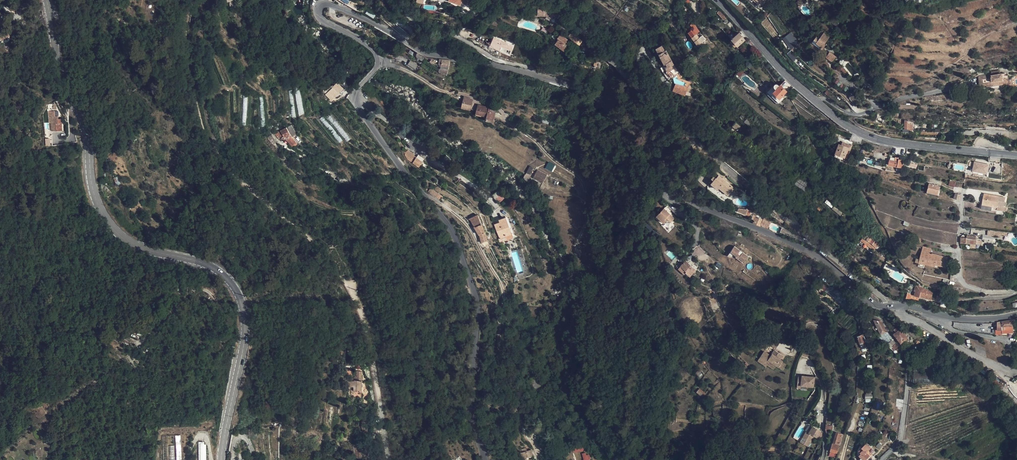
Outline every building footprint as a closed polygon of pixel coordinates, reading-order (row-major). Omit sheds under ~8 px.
[(349,0),(337,0),(357,12),(360,7),(349,0)] [(462,3),(474,8),(479,9),(482,2),(476,0),(474,0),(473,2),(469,0),(462,0),(462,3)] [(547,7),(538,7),(538,16),(544,16),(546,16),(551,18),(554,12),(555,10),(547,7)] [(726,18),(719,11),(717,13),(724,20),(726,18)] [(495,18),(488,15),(486,17),(484,21),(492,24),(493,21),(494,22),(495,18)] [(2,39),(9,36),(5,25),(0,19),(0,28),(2,31),(0,31),(0,33),(2,39)] [(689,34),(692,38),(699,47),(702,45),(703,43),(697,35),(693,30),(689,34)] [(825,31),(823,34),(828,40),(831,35),(825,31)] [(580,39),(572,33),(569,37),(572,40),(577,43),(580,39)] [(745,39),(739,33),(732,39),(732,40),(737,45),(738,46),(745,39)] [(567,39),(560,34),(557,38),(559,39),(555,44),(565,51),(569,46),(565,43),(567,39)] [(797,41),(792,34),(784,40),(789,46),(797,41)] [(828,40),(823,34),(819,39),(817,37),(812,42),(820,49),(828,40)] [(812,42),(809,46),(818,53),(820,49),(812,42)] [(665,51),(662,46),(658,48),(661,54),(659,54),(664,65),(666,64),(670,71),(676,68),(666,51),(665,51)] [(797,56),(791,50),(789,52),(794,58),(797,56)] [(836,56),(830,51),(826,57),(831,61),(832,61),(833,61),(833,60),(836,56)] [(450,61),(442,60),(441,65),(440,65),(439,72),(447,75),(448,70),(449,70),(450,61)] [(1005,75),(1005,73),(992,75),(992,78),(983,79),(984,84),(992,82),(993,83),(1004,81),(1004,80),(1007,79),(1009,79),(1008,75),(1005,75)] [(685,96),(690,82),(676,77),(671,91),(685,96)] [(1008,84),(1007,79),(1004,80),(1004,81),(993,83),(992,82),(984,84),(983,79),(979,80),(981,88),(993,86),(1008,84)] [(337,82),(325,94),(331,100),(343,88),(337,82)] [(777,85),(776,84),(775,85),(774,85),(774,86),(774,87),(775,88),(776,89),(774,92),(771,89),(768,92),(768,93),(778,103),(781,100),(779,99),(782,96),(785,93),(786,92),(787,91),(780,85),(779,86),(777,85)] [(475,99),(467,97),(465,102),(464,107),(472,108),(475,99)] [(498,109),(482,105),(479,113),(490,116),(490,119),(496,121),(498,109)] [(54,112),(48,111),(50,131),(63,131),(63,123),(62,120),(57,120),(56,117),(54,112)] [(282,133),(275,136),(278,140),(286,142),(282,133)] [(844,157),(847,149),(850,151),(852,146),(852,145),(851,144),(851,145),(842,142),(841,145),(839,144),(835,153),(844,157)] [(834,156),(846,161),(847,159),(847,158),(850,151),(847,149),(844,157),(835,153),(834,156)] [(414,154),(408,150),(405,155),(406,160),(418,167),(424,159),(418,155),(416,157),(414,155),(414,154)] [(621,160),(617,155),(613,158),(617,164),(621,160)] [(903,160),(898,159),(897,162),(889,160),(888,165),(901,168),(903,161),(903,160)] [(990,164),(976,161),(975,170),(988,172),(990,164)] [(548,162),(545,168),(552,172),(555,165),(548,162)] [(547,175),(538,170),(535,176),(534,178),(543,183),(546,176),(547,175)] [(734,189),(718,176),(716,179),(714,177),(709,182),(718,190),(719,188),(728,195),(731,192),(734,189)] [(936,185),(929,183),(927,192),(938,195),(940,187),(936,186),(936,185)] [(496,192),(493,196),(500,203),(503,199),(496,192)] [(999,197),(984,194),(982,204),(980,204),(979,208),(992,210),(992,206),(997,207),(997,206),(999,197)] [(834,206),(831,204),(829,207),(837,213),(840,210),(834,206)] [(668,219),(671,222),(674,219),(664,209),(656,216),(664,223),(668,219)] [(484,231),(487,239),(487,242),(489,242),(485,229),(478,214),(469,219),(477,233),(479,233),(479,232),(484,231)] [(763,220),(755,217),(754,220),(753,223),(760,226),(763,220)] [(504,220),(497,222),(498,224),(493,226),(498,241),(503,240),(502,237),(509,235),(504,220)] [(869,233),(866,231),(864,234),(865,235),(861,240),(865,243),(864,244),(870,248),(872,245),(873,246),(876,248),(878,245),(878,244),(880,243),(876,240),(876,241),(869,236),(868,237),(867,236),(869,233)] [(971,239),(971,244),(975,244),(981,245),(981,244),(982,244),(982,243),(982,241),(981,241),(976,240),(976,236),(967,235),(966,238),(971,239)] [(749,255),(734,245),(734,246),(727,255),(728,256),(730,257),(732,257),(734,257),(736,257),(736,256),(737,255),(740,257),(739,258),(745,262),(749,255)] [(930,253),(921,251),(919,259),(924,260),(923,261),(935,265),(945,268),(947,260),(947,258),(930,253)] [(696,270),(685,261),(680,266),(686,272),(686,273),(690,276),(696,270)] [(686,272),(680,266),(678,269),(684,274),(686,273),(686,272)] [(919,286),(916,284),(914,290),(915,291),(914,295),(913,295),(912,298),(917,299),(918,296),(931,299),(933,291),(924,289),(925,288),(920,287),(919,286)] [(846,297),(837,290),(834,293),(843,300),(846,297)] [(762,319),(758,316),(754,321),(758,324),(762,319)] [(1016,329),(1015,319),(1001,321),(1002,326),(997,326),(997,329),(995,329),(995,334),(1002,334),(1002,333),(1013,332),(1013,330),(1016,330),(1016,329)] [(879,335),(886,345),(893,339),(887,332),(886,332),(881,321),(873,320),(880,334),(879,335)] [(909,338),(902,329),(895,334),(902,343),(909,338)] [(91,333),(89,337),(92,338),(91,340),(97,342),(99,336),(91,333)] [(779,344),(772,339),(769,343),(768,342),(767,343),(775,348),(779,344)] [(898,356),(903,352),(899,347),(894,350),(898,356)] [(782,355),(774,350),(771,356),(764,351),(763,352),(757,361),(766,366),(767,365),(769,361),(776,365),(782,370),(785,365),(782,362),(782,361),(780,359),(782,355)] [(816,377),(800,374),(799,382),(802,382),(802,385),(814,387),(816,377)] [(345,386),(345,394),(356,395),(356,387),(356,382),(351,382),(349,381),(348,386),(345,386)] [(705,395),(699,389),(696,393),(702,398),(705,395)] [(820,431),(812,426),(808,433),(805,431),(801,437),(805,440),(808,441),(812,435),(813,436),(818,439),(821,433),(820,431)] [(842,434),(837,433),(835,440),(834,439),(832,445),(831,445),(828,456),(834,458),(836,452),(837,453),(842,434)] [(867,443),(861,448),(863,450),(860,453),(861,454),(858,456),(860,458),(859,459),(865,459),(870,456),(866,452),(871,448),(871,447),(867,443)] [(527,451),(522,453),(521,450),(516,452),(519,459),(521,459),(525,459),(529,457),(527,451)]
